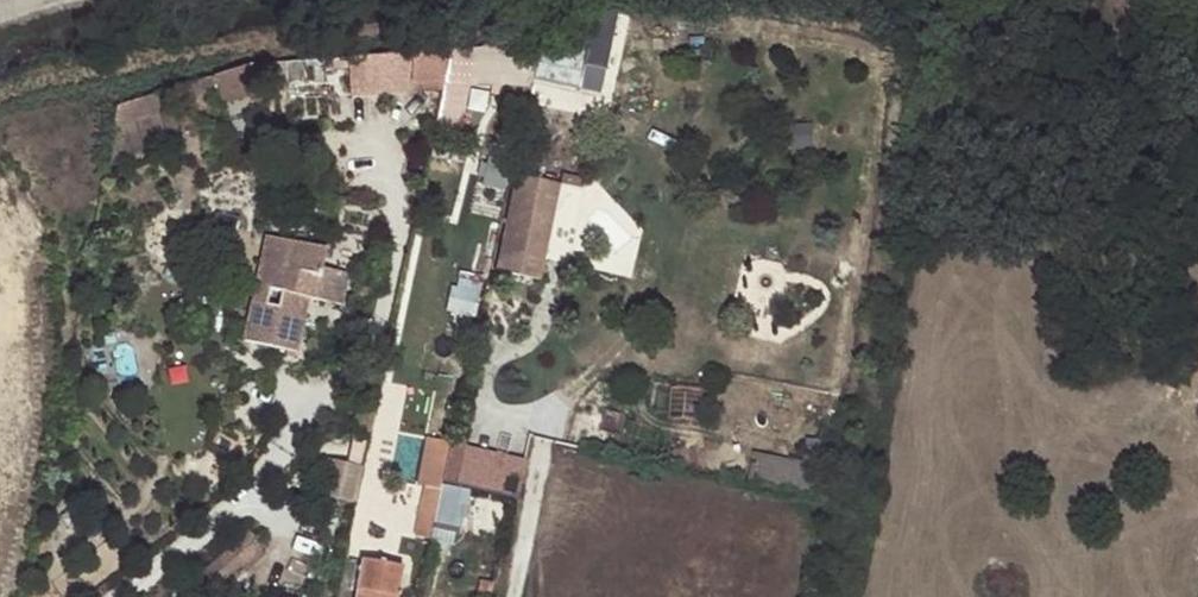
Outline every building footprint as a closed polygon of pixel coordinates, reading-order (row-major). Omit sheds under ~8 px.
[(614,10),(546,17),(539,50),(533,77),(596,91),(614,10)] [(444,86),(451,50),(411,53),(410,82),(444,86)] [(539,50),(451,50),(444,86),(437,124),(460,127),(468,84),(530,87),(533,77),(539,50)] [(560,175),(558,186),(582,190),(584,180),(560,175)] [(515,177),(496,273),(540,281),(558,186),(515,177)] [(283,267),(289,242),(266,237),(260,263),(274,265),(283,267)] [(325,250),(289,242),(283,267),(274,265),(268,290),(280,293),(276,309),(265,307),(252,303),(243,341),(295,353),(303,316),(294,313),(298,295),(307,298),(339,305),(346,274),(320,270),(325,250)] [(268,290),(274,265),(260,263),(252,303),(265,307),(268,290)] [(303,316),(307,298),(298,295),(294,313),(303,316)] [(686,391),(662,383),(656,409),(681,415),(686,391)] [(353,431),(371,435),(380,393),(362,389),(353,431)] [(332,456),(327,495),(361,499),(369,439),(356,437),(354,459),(332,456)] [(414,537),(431,540),(441,482),(449,445),(427,438),(417,485),(425,487),(414,537)] [(441,482),(515,498),(523,461),(449,445),(441,482)] [(817,484),(821,463),(763,451),(759,472),(817,484)] [(249,532),(202,571),(216,588),(264,548),(249,532)] [(361,557),(355,588),(368,590),(367,596),(383,596),(383,594),(395,596),(401,565),(361,557)]
